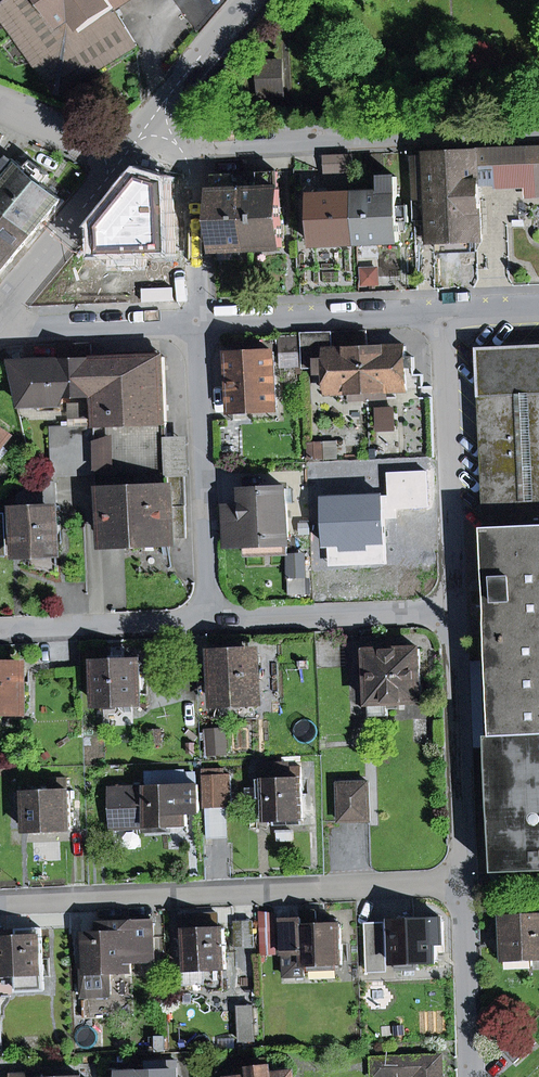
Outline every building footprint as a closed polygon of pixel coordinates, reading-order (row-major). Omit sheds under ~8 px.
[(114,7),(126,0),(8,0),(0,6),(0,15),(56,92),(63,93),(138,46),(114,7)] [(261,96),(282,95),(280,62),(259,63),(261,96)] [(478,153),(479,182),(496,182),(495,164),(493,164),(492,158),(526,157),(525,148),(478,150),(478,153)] [(525,148),(526,157),(527,180),(538,180),(538,148),(525,148)] [(479,186),(479,182),(478,153),(412,155),(414,200),(431,199),(432,221),(433,241),(437,241),(477,239),(481,239),(479,186)] [(325,157),(326,172),(353,171),(352,156),(325,157)] [(527,180),(526,157),(492,158),(493,164),(495,164),(496,182),(479,182),(479,186),(495,186),(495,189),(525,188),(525,196),(538,196),(538,180),(527,180)] [(0,194),(0,200),(36,231),(62,199),(42,183),(50,175),(33,161),(26,170),(14,159),(1,175),(10,182),(0,194)] [(261,172),(261,189),(248,189),(250,249),(282,247),(279,172),(261,172)] [(172,252),(169,181),(143,173),(110,213),(111,255),(172,252)] [(215,176),(218,250),(250,249),(248,189),(234,190),(233,175),(215,176)] [(399,223),(398,205),(397,177),(383,178),(383,192),(355,193),(357,244),(400,242),(399,223)] [(313,195),(315,246),(357,244),(355,193),(313,195)] [(414,200),(415,221),(432,221),(431,199),(414,200)] [(16,254),(36,231),(0,200),(0,241),(16,254)] [(398,205),(399,223),(410,222),(409,205),(398,205)] [(437,253),(478,252),(477,239),(437,241),(437,253)] [(16,254),(0,241),(0,274),(16,254)] [(328,373),(329,394),(368,392),(366,348),(366,331),(326,333),(327,361),(319,361),(320,373),(328,373)] [(319,361),(327,361),(326,333),(302,334),(303,362),(319,361)] [(281,336),(281,352),(298,351),(298,336),(281,336)] [(96,396),(98,396),(97,359),(92,359),(91,344),(61,345),(61,360),(24,361),(15,368),(23,406),(62,404),(62,397),(96,396)] [(366,348),(368,392),(408,390),(406,346),(366,348)] [(479,349),(490,591),(484,592),(484,602),(490,602),(496,735),(491,736),(497,873),(538,871),(538,346),(479,349)] [(230,354),(232,411),(276,409),(274,352),(230,354)] [(167,423),(165,356),(97,359),(98,396),(96,396),(97,426),(167,423)] [(97,426),(99,474),(99,493),(169,491),(170,507),(186,506),(185,474),(169,474),(168,438),(167,423),(97,426)] [(99,474),(97,426),(52,427),(54,476),(99,474)] [(10,436),(0,428),(0,448),(10,436)] [(185,474),(189,474),(188,437),(168,438),(169,474),(185,474)] [(19,496),(19,512),(55,511),(57,511),(56,483),(36,483),(19,496)] [(352,539),(351,531),(370,531),(369,513),(376,513),(376,498),(368,499),(368,488),(325,490),(327,532),(329,532),(330,540),(352,539)] [(289,540),(287,489),(244,491),(244,506),(226,507),(228,542),(246,541),(287,540),(289,540)] [(154,547),(154,539),(171,539),(170,507),(169,491),(99,493),(100,517),(109,516),(110,541),(126,540),(126,548),(154,547)] [(401,498),(422,517),(429,509),(416,497),(401,498)] [(171,539),(187,538),(186,506),(170,507),(171,539)] [(57,551),(55,511),(19,512),(12,512),(13,532),(20,532),(21,552),(57,551)] [(247,556),(288,555),(287,540),(246,541),(247,556)] [(307,594),(306,577),(289,578),(289,595),(307,594)] [(97,662),(98,705),(141,704),(140,660),(125,661),(124,646),(111,647),(112,662),(97,662)] [(361,666),(362,690),(370,690),(371,716),(388,716),(387,703),(422,701),(420,649),(368,651),(369,666),(361,666)] [(257,697),(255,656),(217,658),(217,668),(209,668),(210,678),(218,677),(219,699),(257,697)] [(23,668),(0,668),(0,709),(23,709),(23,668)] [(149,732),(150,742),(160,741),(160,731),(149,732)] [(225,752),(224,731),(211,732),(212,753),(225,752)] [(247,820),(304,820),(302,767),(290,767),(290,765),(259,766),(260,788),(246,788),(247,820)] [(227,837),(226,804),(232,804),(231,775),(225,776),(224,769),(204,770),(206,837),(227,837)] [(187,813),(187,806),(199,805),(198,784),(183,785),(182,770),(147,772),(147,787),(112,788),(114,829),(133,828),(138,828),(139,835),(170,834),(169,827),(188,826),(187,813)] [(339,784),(340,822),(370,821),(369,783),(339,784)] [(71,829),(70,791),(51,792),(51,790),(47,788),(40,788),(36,793),(18,793),(19,811),(27,811),(28,831),(71,829)] [(200,813),(199,805),(187,806),(187,813),(200,813)] [(114,842),(133,841),(133,828),(114,829),(114,842)] [(532,959),(538,959),(538,909),(526,910),(526,916),(505,917),(505,925),(498,925),(499,942),(506,941),(507,967),(533,966),(532,959)] [(342,965),(341,924),(316,925),(316,911),(303,912),(303,919),(283,919),(285,977),(305,976),(304,966),(342,965)] [(419,970),(419,963),(437,962),(436,942),(444,941),(444,930),(444,919),(393,921),(394,964),(396,963),(397,971),(419,970)] [(236,921),(237,947),(255,946),(253,920),(236,921)] [(82,995),(111,994),(110,972),(131,971),(131,961),(155,960),(153,921),(101,924),(102,933),(86,934),(88,969),(81,969),(82,995)] [(368,926),(370,963),(388,962),(387,925),(368,926)] [(186,930),(187,971),(226,969),(225,928),(186,930)] [(44,990),(41,929),(0,930),(0,977),(16,976),(17,991),(44,990)] [(370,972),(388,972),(388,962),(370,963),(370,972)] [(240,1012),(241,1044),(259,1043),(257,997),(243,998),(244,1012),(240,1012)] [(526,1032),(504,1052),(515,1063),(536,1043),(526,1032)] [(375,1076),(391,1076),(417,1076),(442,1076),(440,1057),(374,1061),(375,1076)] [(294,1075),(273,1076),(272,1059),(242,1061),(243,1076),(294,1076),(294,1075)] [(148,1075),(124,1076),(178,1076),(178,1061),(147,1063),(148,1075)] [(242,1061),(234,1061),(235,1076),(243,1076),(242,1061)]
